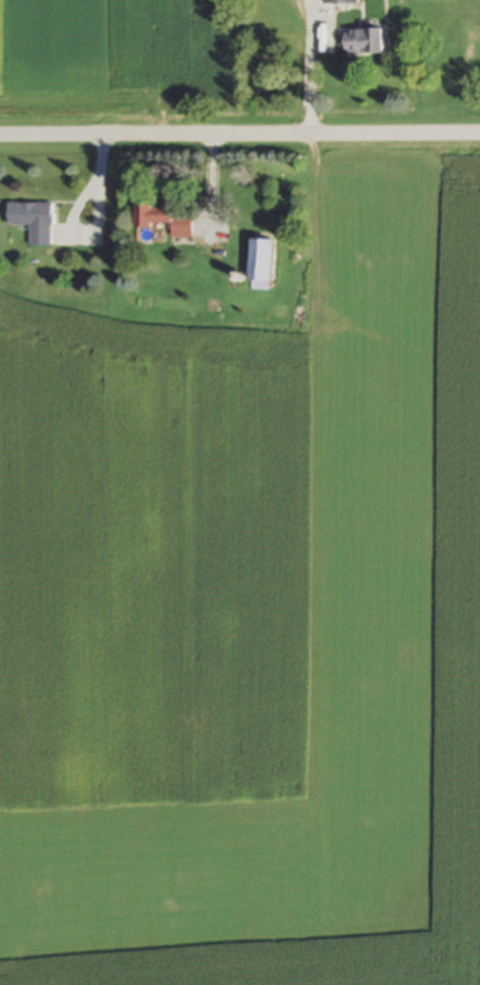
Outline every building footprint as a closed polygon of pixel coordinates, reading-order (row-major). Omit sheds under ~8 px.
[(345,54),(383,54),(383,29),(345,29),(345,54)] [(52,204),(9,204),(9,226),(31,226),(31,247),(52,247),(52,204)] [(173,238),(192,238),(192,212),(172,212),(172,205),(136,205),(136,226),(173,226),(173,238)] [(248,282),(272,283),(274,241),(250,240),(248,282)]
